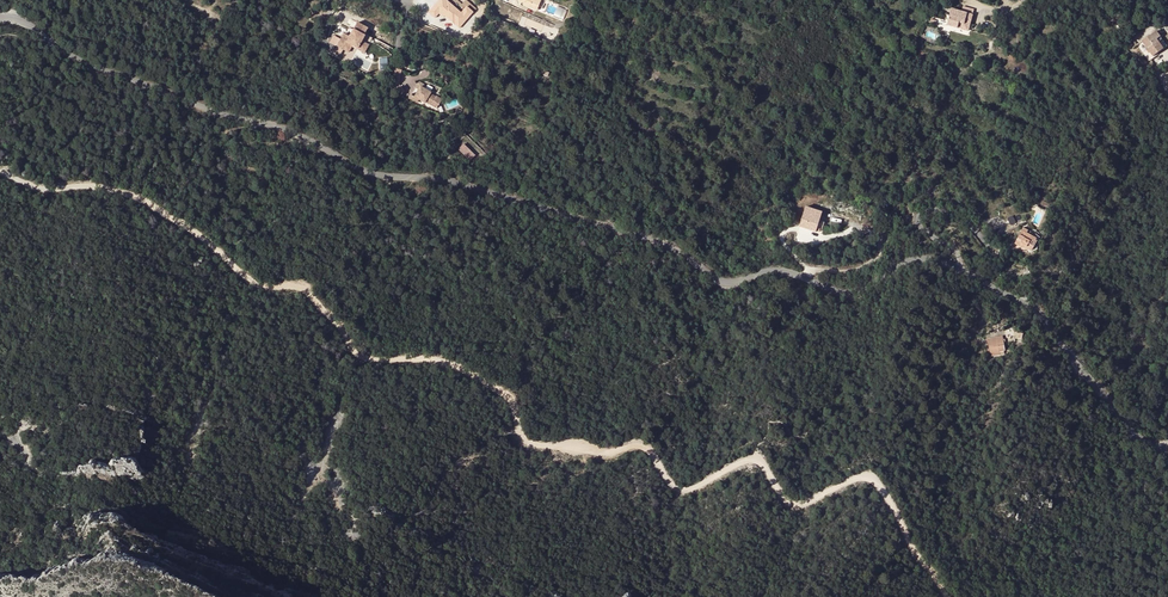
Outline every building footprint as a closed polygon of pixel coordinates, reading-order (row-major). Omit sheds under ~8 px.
[(441,12),(459,28),(477,8),(468,0),(438,0),(428,11),(435,18),(441,12)] [(520,5),(523,4),(524,6),(537,11),(541,2),(536,0),(518,0),(520,5)] [(965,25),(967,14),(951,10),(947,26),(958,29),(959,24),(965,25)] [(959,24),(958,29),(968,32),(973,16),(967,14),(965,25),(959,24)] [(356,35),(352,43),(347,41),(346,42),(340,39),(335,52),(347,57),(350,50),(364,55),(366,49),(359,46),(366,31),(354,26),(351,32),(356,35)] [(356,35),(351,32),(347,41),(352,43),(356,35)] [(1143,41),(1153,56),(1166,46),(1156,32),(1143,41)] [(362,59),(360,66),(370,69),(372,62),(362,59)] [(391,83),(391,94),(401,101),(406,95),(399,90),(398,83),(391,83)] [(422,86),(418,98),(427,101),(427,100),(443,104),(444,95),(430,91),(431,89),(422,86)] [(459,150),(470,161),(475,156),(463,146),(459,150)] [(800,205),(794,225),(811,230),(817,210),(800,205)] [(1026,233),(1025,235),(1036,240),(1038,236),(1023,228),(1022,231),(1026,233)] [(1026,248),(1030,250),(1036,240),(1025,235),(1026,233),(1022,231),(1015,244),(1022,248),(1023,245),(1027,247),(1026,248)] [(1012,267),(1010,267),(1009,281),(1021,281),(1021,277),(1025,277),(1026,268),(1022,268),(1019,268),(1012,267)] [(1000,355),(1011,353),(1010,344),(1004,345),(1003,343),(994,345),(997,359),(1001,358),(1000,355)]
